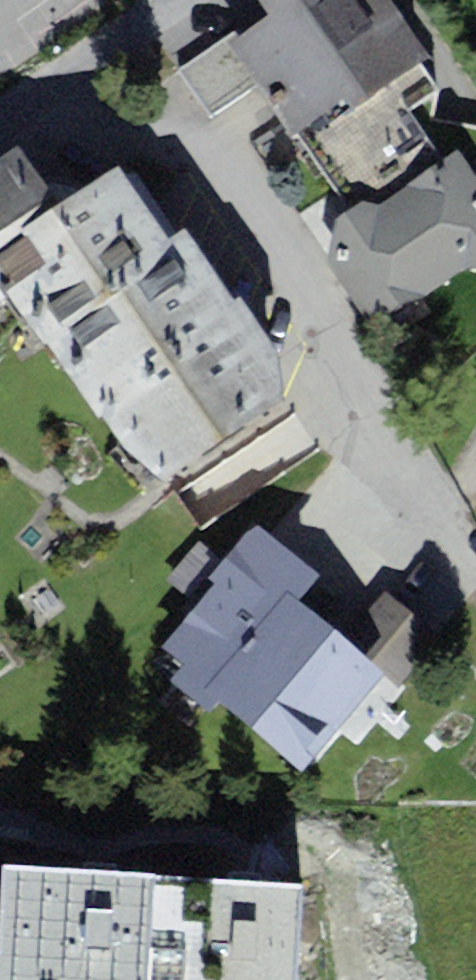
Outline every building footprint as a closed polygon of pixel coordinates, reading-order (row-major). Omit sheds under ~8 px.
[(314,138),(375,100),(382,111),(444,71),(398,0),(280,0),(297,26),(258,51),(314,138)] [(241,39),(187,74),(214,116),(268,81),(241,39)] [(0,182),(0,332),(49,300),(35,281),(96,238),(41,155),(0,182)] [(337,244),(390,335),(475,285),(475,203),(459,173),(337,244)] [(96,238),(35,281),(49,300),(192,499),(321,407),(165,189),(96,238)] [(184,658),(234,698),(308,606),(258,566),(184,658)] [(362,649),(402,682),(438,638),(397,605),(362,649)] [(362,649),(308,606),(234,698),(328,774),(402,682),(362,649)] [(3,979),(328,979),(334,902),(242,896),(80,885),(10,880),(3,979)]
